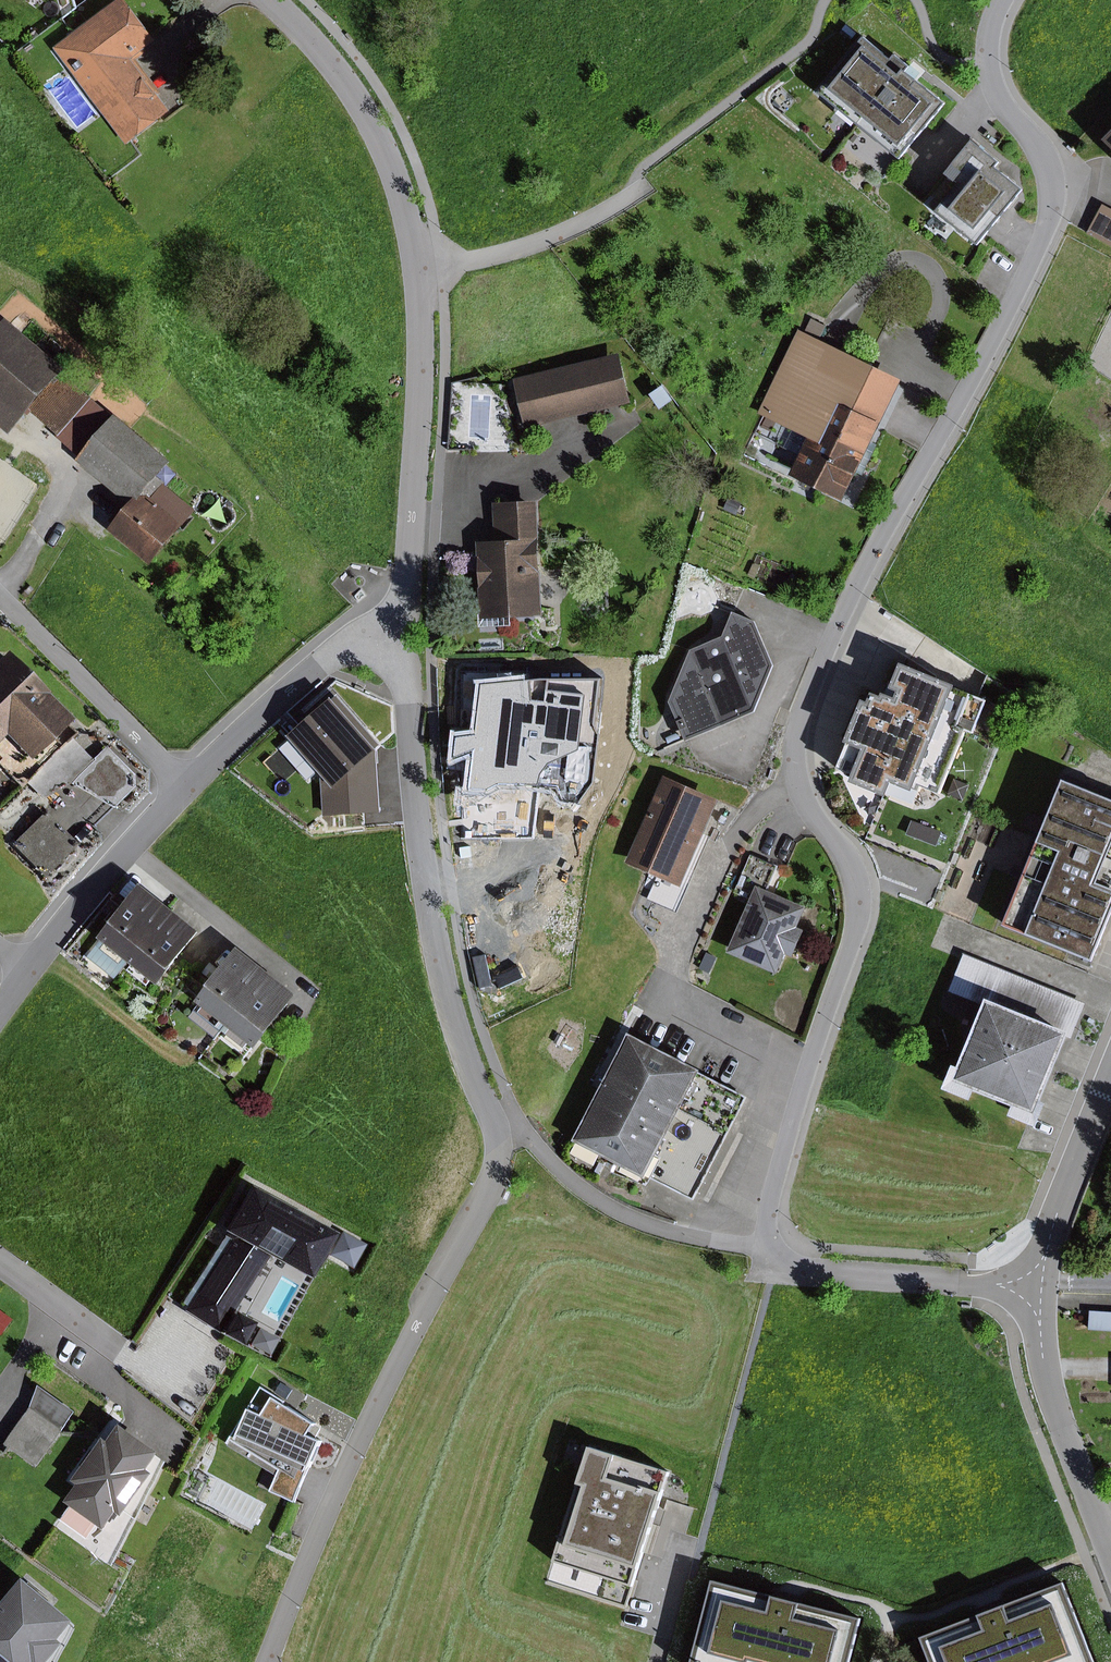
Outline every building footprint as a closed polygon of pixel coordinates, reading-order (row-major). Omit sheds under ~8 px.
[(133,0),(122,0),(78,32),(56,47),(127,145),(176,110),(138,58),(162,41),(133,0)] [(891,59),(863,36),(817,92),(901,159),(947,103),(907,71),(910,67),(894,54),(891,59)] [(1094,140),(1110,156),(1110,123),(1094,140)] [(974,141),(946,174),(958,184),(936,211),(980,246),(1026,190),(998,168),(1002,164),(974,141)] [(1100,204),(1084,234),(1110,247),(1110,210),(1100,204)] [(71,369),(14,320),(0,336),(0,422),(15,435),(35,412),(62,436),(95,398),(67,374),(71,369)] [(909,378),(802,329),(762,413),(766,415),(757,435),(798,454),(807,435),(814,437),(796,475),(852,501),(909,378)] [(622,353),(517,380),(529,429),(635,402),(622,353)] [(678,400),(668,386),(655,395),(664,409),(678,400)] [(119,414),(80,460),(134,505),(113,529),(155,565),(189,525),(156,498),(169,483),(163,477),(176,462),(119,414)] [(745,503),(731,497),(726,509),(740,515),(745,503)] [(547,592),(543,501),(496,503),(498,541),(481,542),(484,606),(480,606),(481,627),(513,626),(512,617),(549,616),(548,605),(555,604),(554,592),(547,592)] [(367,596),(362,590),(355,595),(360,602),(367,596)] [(762,620),(738,611),(728,636),(694,650),(673,702),(691,743),(764,712),(781,665),(762,620)] [(9,735),(33,760),(76,719),(51,693),(53,692),(12,650),(3,658),(0,655),(0,743),(9,735)] [(971,716),(980,694),(970,689),(971,685),(914,661),(903,688),(911,691),(908,699),(895,693),(894,697),(884,693),(880,702),(875,700),(847,767),(865,774),(861,782),(898,797),(904,784),(924,792),(927,784),(948,793),(974,729),(981,732),(985,722),(971,716)] [(538,679),(480,685),(474,735),(457,739),(455,758),(473,751),(468,789),(484,791),(499,784),(556,788),(563,800),(578,804),(592,782),(598,735),(593,724),(600,679),(538,679)] [(377,746),(334,694),(284,736),(319,777),(322,816),(379,812),(374,748),(377,746)] [(94,759),(73,738),(29,781),(45,798),(65,788),(71,782),(94,759)] [(14,742),(5,750),(15,760),(24,752),(14,742)] [(108,746),(94,759),(71,782),(115,808),(143,780),(108,746)] [(713,830),(726,799),(668,775),(631,863),(659,875),(649,899),(681,912),(715,831),(713,830)] [(1110,946),(1110,794),(1073,779),(1015,926),(1105,962),(1110,946)] [(80,844),(47,811),(13,843),(46,877),(80,844)] [(737,893),(755,901),(747,920),(743,918),(731,947),(734,949),(733,953),(783,974),(791,954),(799,957),(811,929),(804,925),(812,906),(772,889),(782,866),(754,854),(737,893)] [(176,906),(148,884),(90,957),(118,979),(134,961),(176,906)] [(176,906),(134,961),(166,985),(208,931),(176,906)] [(718,961),(722,950),(711,945),(706,956),(718,961)] [(273,971),(245,949),(201,1002),(205,1005),(199,1013),(222,1032),(230,1023),(273,971)] [(1046,1114),(1090,1003),(967,954),(952,991),(993,1008),(964,1082),(1046,1114)] [(213,983),(224,970),(212,960),(201,973),(213,983)] [(303,995),(273,971),(230,1023),(237,1028),(232,1034),(250,1049),(256,1042),(261,1046),(303,995)] [(653,1179),(710,1070),(636,1032),(580,1140),(653,1179)] [(313,1276),(339,1230),(252,1183),(227,1229),(228,1236),(184,1303),(190,1306),(187,1311),(221,1333),(247,1292),(252,1296),(264,1278),(259,1275),(272,1254),(313,1276)] [(369,1244),(344,1231),(331,1255),(355,1269),(369,1244)] [(0,1309),(0,1332),(4,1334),(15,1320),(0,1309)] [(259,1321),(238,1310),(226,1333),(246,1345),(259,1321)] [(1086,1310),(1085,1330),(1110,1331),(1110,1312),(1086,1310)] [(281,1338),(262,1328),(252,1345),(272,1355),(281,1338)] [(33,1407),(5,1444),(37,1468),(79,1412),(41,1385),(33,1407)] [(323,1423),(265,1386),(229,1444),(280,1475),(273,1492),(302,1505),(329,1440),(316,1435),(323,1423)] [(166,1451),(128,1423),(115,1441),(110,1437),(78,1481),(83,1485),(70,1502),(75,1505),(64,1521),(90,1540),(101,1524),(109,1530),(122,1512),(128,1516),(159,1473),(153,1469),(166,1451)] [(600,1446),(563,1562),(644,1588),(681,1472),(600,1446)] [(213,1479),(198,1470),(184,1495),(199,1503),(213,1479)] [(30,1577),(0,1613),(0,1661),(55,1661),(71,1643),(65,1639),(81,1620),(30,1577)] [(721,1581),(700,1661),(858,1661),(870,1619),(721,1581)] [(929,1638),(938,1661),(1103,1661),(1072,1583),(929,1638)]
